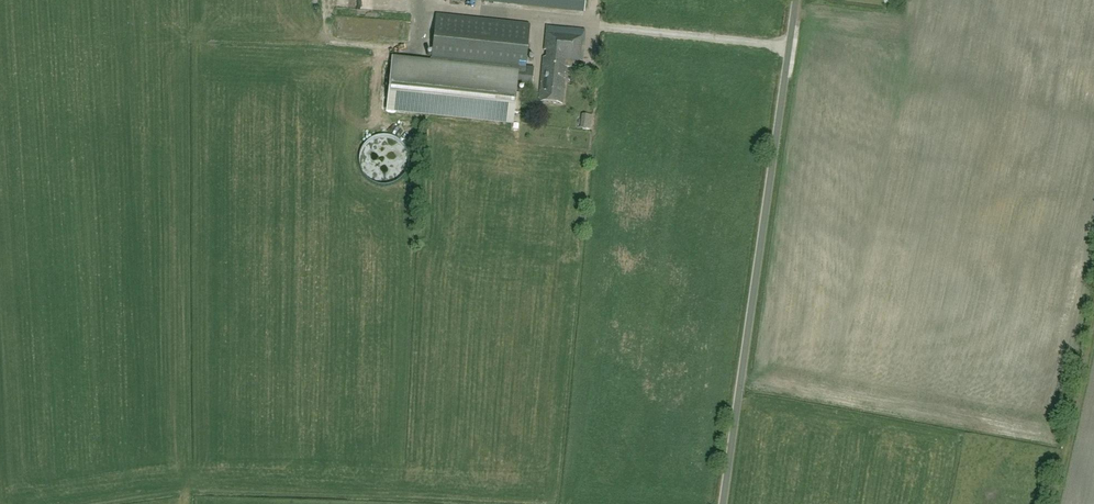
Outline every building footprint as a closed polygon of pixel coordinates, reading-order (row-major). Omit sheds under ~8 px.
[(520,5),(519,7),(584,14),(585,0),(520,0),(520,5)] [(432,52),(526,62),(529,26),(436,17),(432,52)] [(581,63),(584,32),(545,28),(543,51),(546,51),(545,58),(542,59),(538,103),(561,105),(565,68),(575,69),(576,62),(581,63)] [(526,62),(432,52),(431,62),(392,58),(386,114),(513,127),(516,88),(531,89),(533,69),(526,68),(526,62)]
